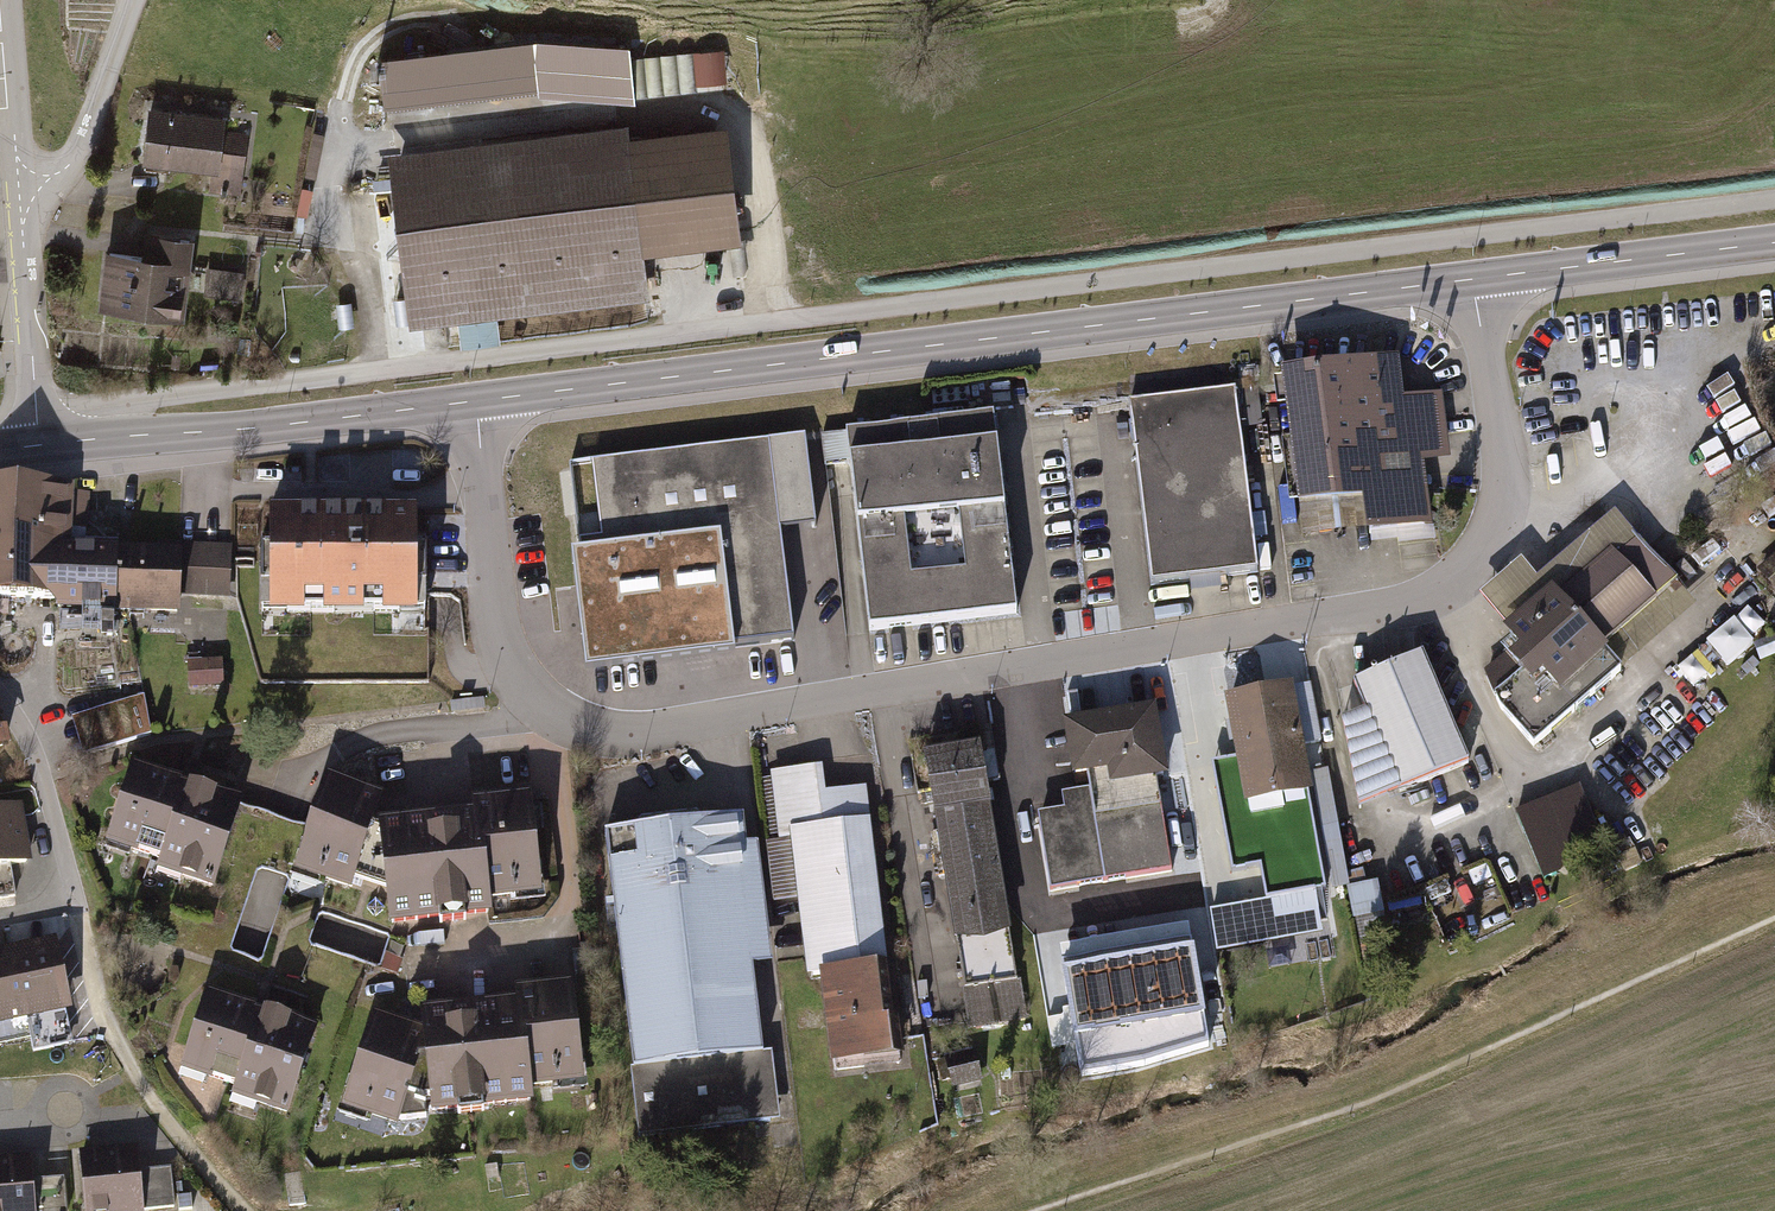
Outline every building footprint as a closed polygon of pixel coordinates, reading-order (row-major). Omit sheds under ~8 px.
[(533,36),(377,54),(382,104),(538,85),(633,93),(627,41),(533,36)] [(723,47),(693,49),(696,78),(725,76),(723,47)] [(222,115),(147,106),(140,159),(210,167),(207,189),(240,193),(247,133),(221,130),(222,115)] [(627,123),(384,155),(407,330),(650,299),(643,249),(741,236),(726,122),(628,134),(627,123)] [(314,184),(304,183),(301,210),(311,211),(314,184)] [(143,247),(105,243),(98,302),(183,312),(192,231),(146,226),(143,247)] [(244,269),(207,264),(204,292),(240,297),(244,269)] [(1397,359),(1286,372),(1301,504),(1365,497),(1368,527),(1369,534),(1435,526),(1427,460),(1451,458),(1443,392),(1402,397),(1397,359)] [(1235,387),(1127,400),(1150,581),(1258,568),(1235,387)] [(992,413),(845,430),(868,624),(1014,607),(992,413)] [(815,507),(805,434),(594,462),(601,511),(578,514),(582,544),(572,546),(588,666),(795,640),(778,512),(815,507)] [(0,479),(0,540),(54,542),(71,542),(72,527),(74,491),(73,482),(0,479)] [(90,492),(74,491),(72,527),(88,528),(90,492)] [(1365,497),(1301,504),(1304,534),(1368,527),(1365,497)] [(418,506),(272,507),(273,610),(419,609),(418,506)] [(1519,560),(1479,596),(1506,627),(1549,589),(1556,596),(1610,549),(1656,600),(1676,583),(1614,511),(1535,578),(1519,560)] [(0,540),(0,595),(53,597),(54,542),(0,540)] [(181,595),(182,540),(157,540),(157,546),(117,545),(114,612),(180,614),(181,595)] [(235,542),(182,540),(181,595),(234,596),(235,542)] [(71,542),(54,542),(53,597),(58,609),(114,612),(117,545),(71,542)] [(1506,627),(1502,630),(1518,651),(1486,675),(1494,693),(1492,695),(1498,709),(1532,747),(1619,671),(1600,649),(1656,600),(1610,549),(1556,596),(1549,589),(1506,627)] [(1759,567),(1774,586),(1774,553),(1759,567)] [(1656,600),(1600,649),(1619,671),(1695,605),(1676,583),(1656,600)] [(1729,663),(1754,643),(1737,622),(1712,642),(1729,663)] [(1423,653),(1355,681),(1402,792),(1470,763),(1423,653)] [(223,659),(188,660),(189,687),(223,686),(223,659)] [(1402,792),(1355,681),(1336,688),(1360,807),(1402,792)] [(1311,682),(1293,686),(1304,744),(1322,741),(1311,682)] [(1293,684),(1225,696),(1236,758),(1212,763),(1231,871),(1261,866),(1266,898),(1315,889),(1324,887),(1307,791),(1312,790),(1304,744),(1293,686),(1293,684)] [(143,694),(72,717),(83,753),(150,731),(143,694)] [(1156,704),(1061,719),(1071,779),(1087,776),(1089,789),(1061,793),(1064,810),(1038,814),(1050,889),(1169,871),(1154,777),(1167,775),(1156,704)] [(9,743),(5,725),(0,726),(0,746),(9,743)] [(980,743),(923,752),(969,1028),(1026,1018),(980,743)] [(188,777),(134,759),(108,840),(161,858),(157,869),(216,888),(246,796),(188,777)] [(1329,768),(1311,771),(1333,889),(1347,887),(1350,886),(1329,768)] [(448,916),(438,815),(382,820),(382,827),(375,825),(386,791),(326,771),(295,869),(351,887),(354,877),(390,888),(393,921),(448,916)] [(823,772),(771,778),(780,848),(790,847),(797,907),(807,982),(821,980),(820,977),(889,968),(867,793),(827,798),(823,772)] [(472,811),(438,815),(448,916),(491,913),(489,894),(543,889),(533,791),(471,797),(472,811)] [(0,808),(0,865),(10,863),(30,859),(21,804),(0,808)] [(636,823),(637,832),(703,825),(702,815),(695,810),(641,816),(636,823)] [(637,832),(606,836),(633,1069),(630,1069),(638,1138),(780,1121),(772,1049),(764,1050),(754,965),(740,847),(737,821),(703,825),(637,832)] [(756,845),(740,847),(754,965),(770,963),(756,845)] [(790,847),(780,848),(767,850),(774,910),(797,907),(790,847)] [(1616,857),(1623,871),(1641,863),(1634,848),(1616,857)] [(0,865),(0,897),(15,895),(10,863),(0,865)] [(1350,886),(1347,887),(1354,917),(1385,911),(1378,880),(1350,886)] [(1266,898),(1210,908),(1217,950),(1322,931),(1315,889),(1266,898)] [(1389,905),(1390,913),(1422,906),(1421,898),(1389,905)] [(370,933),(368,946),(349,943),(347,953),(383,959),(387,936),(370,933)] [(0,948),(0,1023),(27,1017),(66,1009),(71,1008),(56,936),(0,948)] [(1064,964),(1082,1077),(1145,1066),(1210,1046),(1192,942),(1064,964)] [(889,968),(820,977),(821,980),(832,1070),(905,1061),(900,1022),(895,1023),(889,968)] [(514,1001),(494,1003),(500,1054),(526,1051),(530,1087),(581,1082),(571,982),(512,988),(514,1001)] [(260,1007),(210,990),(185,1068),(234,1084),(231,1096),(289,1115),(318,1026),(260,1007)] [(418,1011),(420,1026),(428,1099),(429,1113),(531,1102),(530,1087),(526,1051),(500,1054),(494,1003),(418,1011)] [(66,1009),(27,1017),(34,1049),(73,1041),(66,1009)] [(420,1026),(371,1009),(338,1109),(396,1128),(399,1119),(421,1116),(419,1100),(428,1099),(420,1026)] [(952,1086),(981,1079),(973,1048),(944,1055),(952,1086)] [(824,1095),(814,1096),(815,1107),(825,1106),(824,1095)] [(80,1151),(85,1210),(144,1210),(144,1208),(140,1171),(138,1145),(80,1151)] [(0,1157),(0,1210),(36,1210),(33,1180),(31,1154),(0,1157)] [(171,1168),(140,1171),(144,1208),(175,1205),(171,1168)] [(33,1180),(36,1210),(66,1210),(64,1178),(33,1180)]
